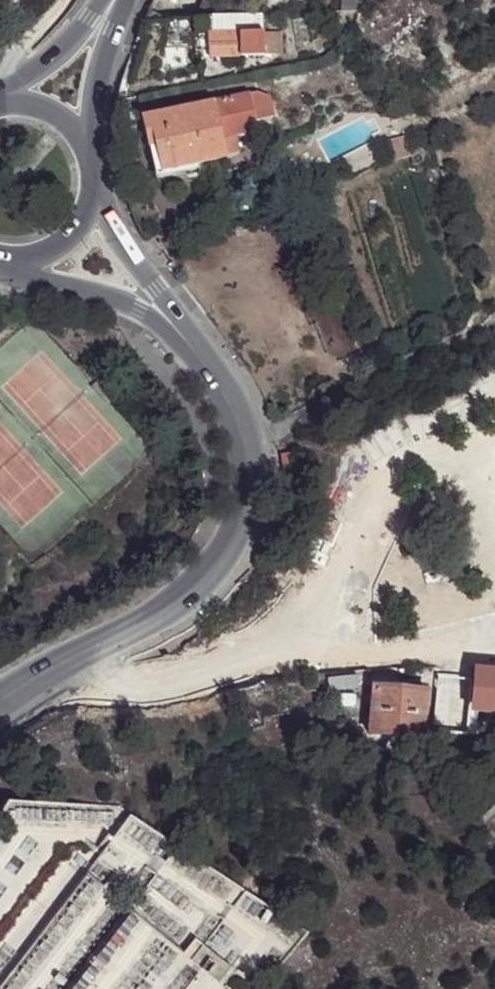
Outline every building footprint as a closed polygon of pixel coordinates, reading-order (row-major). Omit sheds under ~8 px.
[(341,12),(357,12),(357,0),(341,0),(341,12)] [(264,33),(263,15),(212,16),(213,34),(208,34),(208,57),(264,56),(264,55),(264,33)] [(281,33),(264,33),(264,55),(282,54),(281,33)] [(249,94),(255,122),(273,118),(268,97),(256,93),(249,94)] [(249,94),(212,103),(220,139),(234,136),(245,133),(255,122),(249,94)] [(212,103),(141,119),(154,173),(224,157),(224,154),(220,139),(212,103)] [(234,136),(220,139),(224,154),(237,150),(234,136)] [(380,162),(370,142),(342,157),(353,177),(380,162)] [(278,217),(262,223),(266,234),(282,228),(278,217)] [(295,472),(291,452),(282,454),(286,474),(295,472)] [(494,712),(494,672),(479,671),(479,672),(438,669),(433,731),(476,735),(477,711),(494,712)] [(422,740),(427,692),(373,687),(369,735),(422,740)] [(147,863),(160,842),(125,821),(112,843),(147,863)]
